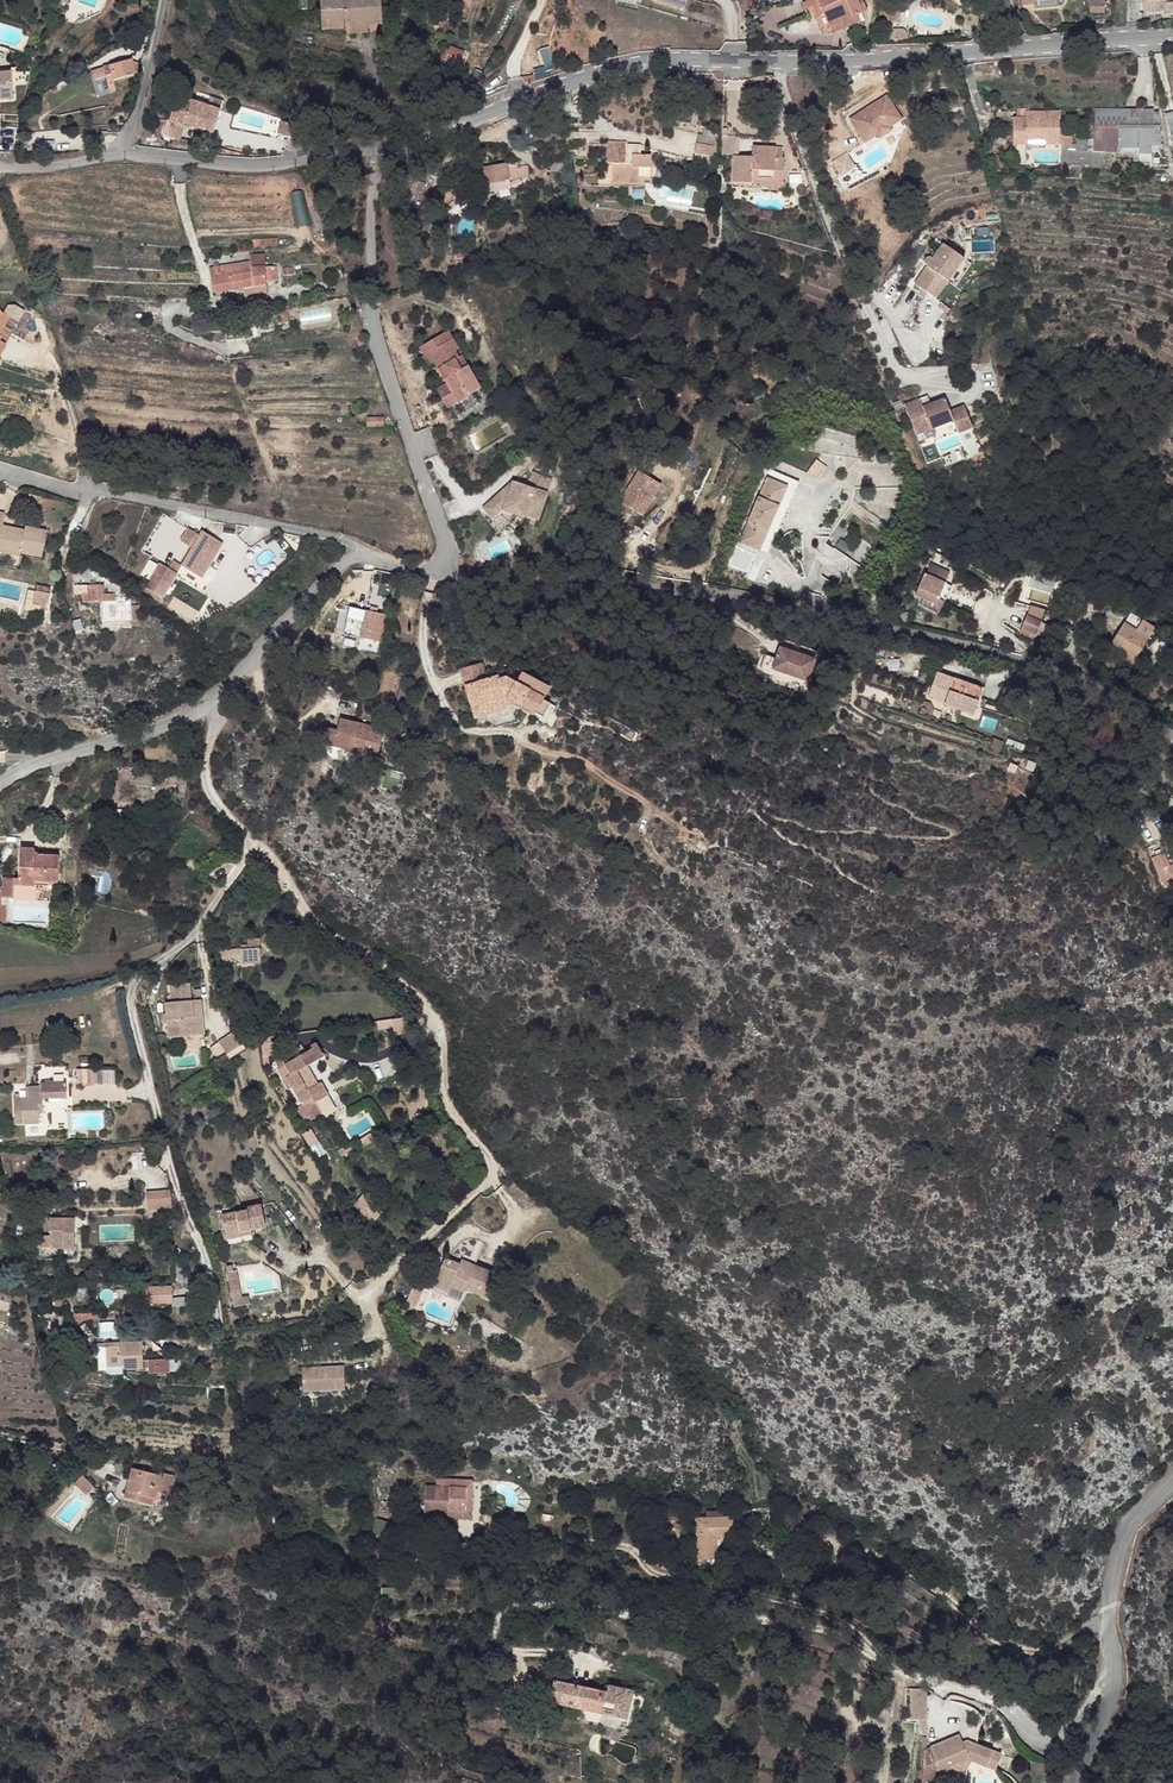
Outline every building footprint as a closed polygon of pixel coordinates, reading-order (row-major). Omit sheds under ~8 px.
[(320,2),(323,30),(345,28),(345,24),(344,20),(352,19),(353,23),(353,29),(364,28),(363,21),(383,19),(381,0),(342,0),(320,2)] [(684,9),(687,0),(653,0),(684,9)] [(813,9),(819,7),(815,0),(812,0),(801,5),(805,13),(813,9)] [(831,28),(857,16),(863,13),(858,2),(857,0),(815,0),(819,7),(823,16),(829,29),(831,28)] [(863,13),(868,11),(863,0),(862,0),(858,2),(863,13)] [(1024,3),(1031,2),(1031,7),(1032,11),(1055,9),(1054,0),(1024,0),(1024,3)] [(1146,5),(1149,5),(1151,16),(1169,14),(1169,17),(1172,16),(1172,0),(1146,0),(1146,5)] [(898,2),(885,2),(885,22),(898,22),(898,2)] [(1090,4),(1090,14),(1105,15),(1105,4),(1090,4)] [(817,18),(823,16),(819,7),(813,9),(817,18)] [(861,23),(857,16),(831,28),(834,35),(861,23)] [(384,24),(383,19),(363,21),(364,28),(353,29),(353,35),(369,33),(368,26),(384,24)] [(461,67),(466,52),(451,47),(446,63),(461,67)] [(133,58),(105,66),(108,80),(114,79),(137,73),(133,58)] [(13,83),(8,83),(7,73),(0,73),(0,99),(14,99),(13,83)] [(117,89),(114,79),(108,80),(109,83),(111,91),(117,89)] [(865,143),(878,135),(879,138),(892,130),(890,126),(903,118),(887,94),(849,118),(865,143)] [(174,108),(171,118),(185,123),(185,122),(215,132),(223,109),(181,95),(177,109),(174,108)] [(751,95),(751,104),(768,105),(768,96),(751,95)] [(1077,144),(1083,164),(1088,164),(1087,166),(1110,167),(1111,153),(1150,154),(1150,146),(1157,146),(1159,151),(1162,150),(1161,132),(1158,112),(1153,112),(1154,108),(1094,108),(1093,143),(1077,144)] [(1012,117),(1012,146),(1058,146),(1058,111),(1028,112),(1028,109),(1017,109),(1017,117),(1012,117)] [(1171,137),(1172,135),(1172,111),(1165,114),(1171,137)] [(179,138),(185,123),(171,118),(169,118),(164,133),(179,138)] [(613,164),(612,184),(626,184),(626,186),(645,187),(645,184),(650,183),(651,155),(640,154),(635,154),(635,145),(626,145),(626,142),(608,142),(608,164),(613,164)] [(713,145),(697,143),(695,153),(711,156),(713,145)] [(1083,164),(1077,144),(1062,143),(1062,149),(1062,164),(1083,164)] [(733,156),(732,183),(784,185),(785,158),(776,157),(776,148),(753,146),(752,157),(733,156)] [(489,162),(488,152),(477,154),(479,163),(489,162)] [(847,152),(832,161),(841,175),(856,166),(847,152)] [(482,168),(484,183),(529,176),(528,165),(518,167),(517,162),(482,168)] [(918,283),(939,297),(951,280),(967,257),(947,242),(936,257),(933,255),(930,256),(927,259),(928,262),(931,264),(918,283)] [(244,288),(267,285),(267,282),(279,281),(278,266),(266,266),(265,254),(250,255),(251,262),(211,268),(215,293),(244,288)] [(267,285),(244,288),(246,299),(269,296),(267,285)] [(9,318),(0,313),(0,333),(9,318)] [(426,355),(432,364),(434,363),(441,374),(448,372),(450,377),(444,380),(446,383),(448,387),(439,392),(448,407),(460,401),(457,397),(468,391),(470,395),(483,388),(449,331),(420,348),(424,355),(426,355)] [(426,355),(424,355),(422,357),(427,366),(432,364),(426,355)] [(448,387),(446,383),(437,389),(439,392),(448,387)] [(457,397),(460,401),(470,395),(468,391),(457,397)] [(924,399),(908,405),(921,435),(936,429),(941,440),(962,432),(963,432),(977,426),(968,405),(954,411),(949,398),(927,407),(924,399)] [(384,418),(368,419),(368,427),(384,426),(384,418)] [(639,469),(620,499),(642,513),(661,483),(639,469)] [(771,469),(768,477),(787,485),(774,516),(772,520),(768,530),(776,533),(799,480),(771,469)] [(769,514),(774,516),(787,485),(768,477),(740,541),(759,549),(768,530),(772,520),(767,518),(769,514)] [(513,479),(493,499),(502,509),(511,500),(528,505),(525,513),(539,518),(548,490),(513,479)] [(502,509),(493,499),(484,507),(493,517),(502,509)] [(511,500),(502,509),(524,516),(525,513),(528,505),(511,500)] [(26,560),(26,556),(48,560),(52,534),(29,530),(28,534),(25,533),(24,538),(19,538),(20,533),(6,531),(8,519),(0,518),(0,556),(26,560)] [(214,529),(219,521),(210,520),(208,523),(207,524),(199,535),(189,529),(181,542),(209,558),(223,534),(214,529)] [(819,539),(801,571),(820,581),(825,571),(852,586),(864,564),(819,539)] [(921,599),(918,604),(939,614),(951,585),(945,583),(950,573),(931,564),(926,575),(925,574),(914,595),(921,599)] [(184,577),(178,573),(174,579),(180,583),(184,577)] [(84,600),(85,600),(85,604),(105,604),(105,623),(141,622),(140,607),(132,607),(132,598),(116,599),(116,596),(104,596),(104,587),(89,588),(89,594),(83,594),(84,600)] [(59,591),(44,589),(41,607),(56,609),(59,591)] [(362,630),(361,638),(381,642),(387,614),(353,607),(349,627),(362,630)] [(1137,627),(1141,620),(1132,614),(1127,622),(1137,627)] [(1041,621),(1026,615),(1021,627),(1036,633),(1041,621)] [(1110,646),(1123,654),(1134,661),(1149,638),(1124,623),(1110,646)] [(821,651),(782,639),(780,647),(815,659),(818,660),(821,651)] [(815,659),(780,647),(776,660),(792,666),(790,674),(808,680),(815,659)] [(1134,661),(1123,654),(1120,658),(1132,665),(1134,661)] [(792,666),(776,660),(773,669),(790,674),(792,666)] [(954,679),(937,673),(931,690),(948,696),(954,679)] [(475,717),(490,713),(487,701),(505,696),(514,701),(536,712),(545,697),(507,677),(500,679),(499,676),(466,685),(475,717)] [(983,689),(954,679),(948,696),(945,706),(973,716),(976,708),(980,698),(983,689)] [(507,708),(514,701),(505,696),(487,701),(490,713),(507,708)] [(987,701),(980,698),(976,708),(983,710),(987,701)] [(347,725),(348,721),(343,720),(340,733),(345,734),(347,725)] [(351,752),(381,759),(387,734),(375,732),(376,728),(355,723),(354,726),(347,725),(345,734),(340,733),(328,730),(324,744),(351,750),(351,752)] [(123,768),(122,780),(129,781),(131,769),(123,768)] [(49,882),(58,882),(59,857),(58,857),(49,856),(34,856),(35,853),(34,849),(22,849),(20,879),(4,877),(3,886),(1,886),(1,888),(0,888),(0,905),(2,905),(3,897),(33,899),(34,885),(34,881),(49,882)] [(1167,903),(1172,897),(1172,896),(1172,895),(1169,892),(1172,888),(1172,868),(1171,866),(1165,852),(1151,858),(1160,879),(1158,881),(1166,889),(1160,897),(1167,903)] [(208,859),(210,865),(217,862),(215,856),(208,859)] [(225,962),(261,959),(260,947),(224,950),(225,962)] [(197,997),(198,1007),(200,1042),(204,1042),(205,1051),(209,1051),(209,1046),(207,1006),(202,1007),(201,1001),(201,996),(197,997)] [(172,1009),(173,1044),(200,1042),(198,1007),(172,1009)] [(226,1053),(244,1045),(238,1031),(220,1039),(226,1053)] [(289,1091),(293,1089),(303,1106),(314,1100),(317,1104),(329,1096),(322,1084),(318,1086),(307,1068),(322,1060),(324,1058),(319,1050),(318,1048),(308,1054),(303,1046),(291,1053),(292,1054),(276,1063),(281,1070),(287,1067),(292,1077),(283,1082),(289,1091)] [(324,1058),(322,1060),(324,1063),(328,1060),(322,1049),(319,1050),(324,1058)] [(83,1070),(84,1087),(95,1087),(95,1070),(83,1070)] [(330,1079),(322,1084),(329,1096),(337,1092),(330,1079)] [(14,1099),(15,1124),(27,1124),(40,1124),(39,1115),(39,1108),(44,1108),(43,1099),(67,1098),(66,1082),(42,1083),(42,1087),(28,1087),(28,1098),(14,1099)] [(314,1100),(303,1106),(305,1110),(308,1114),(316,1110),(319,1109),(314,1100)] [(306,1125),(311,1123),(303,1110),(300,1112),(306,1125)] [(320,1118),(316,1110),(308,1114),(305,1110),(303,1110),(311,1123),(320,1118)] [(313,1129),(305,1133),(313,1152),(322,1148),(313,1129)] [(172,1208),(171,1192),(147,1194),(148,1210),(172,1208)] [(226,1243),(243,1240),(242,1235),(253,1233),(266,1230),(261,1207),(247,1210),(247,1214),(238,1216),(222,1219),(226,1243)] [(75,1249),(75,1241),(64,1241),(63,1219),(51,1219),(51,1234),(43,1235),(43,1249),(51,1249),(75,1249)] [(74,1219),(63,1219),(64,1241),(75,1241),(74,1219)] [(243,1240),(226,1243),(228,1248),(244,1245),(243,1240)] [(437,1286),(451,1292),(453,1286),(467,1291),(468,1289),(493,1298),(499,1280),(475,1268),(475,1269),(462,1264),(446,1258),(437,1286)] [(463,1260),(463,1261),(475,1268),(477,1264),(463,1260)] [(475,1268),(499,1280),(501,1274),(477,1264),(475,1268)] [(427,1285),(417,1281),(408,1304),(415,1311),(418,1305),(419,1305),(427,1285)] [(451,1292),(465,1297),(467,1291),(453,1286),(451,1292)] [(171,1288),(144,1290),(144,1303),(172,1301),(171,1288)] [(100,1338),(116,1338),(116,1323),(100,1323),(100,1338)] [(143,1343),(127,1344),(118,1344),(107,1345),(109,1366),(124,1365),(125,1369),(144,1368),(144,1361),(143,1343)] [(169,1359),(150,1360),(150,1368),(150,1376),(170,1375),(169,1359)] [(124,1365),(109,1366),(109,1374),(125,1374),(125,1369),(124,1365)] [(349,1391),(348,1368),(329,1368),(330,1372),(320,1373),(320,1369),(305,1370),(306,1393),(349,1391)] [(132,1469),(130,1479),(132,1479),(130,1487),(128,1498),(138,1500),(139,1494),(157,1497),(158,1490),(162,1474),(132,1469)] [(163,1472),(162,1474),(158,1490),(172,1493),(176,1475),(163,1472)] [(73,1485),(76,1488),(85,1478),(83,1476),(73,1485)] [(94,1487),(85,1478),(76,1488),(85,1496),(94,1487)] [(467,1510),(468,1487),(427,1485),(425,1514),(449,1515),(449,1509),(467,1510)] [(138,1500),(155,1504),(157,1497),(139,1494),(138,1500)] [(732,1531),(731,1517),(695,1518),(697,1560),(711,1559),(711,1533),(732,1531)] [(732,1536),(732,1531),(711,1533),(711,1559),(716,1559),(715,1538),(732,1536)] [(555,1681),(551,1701),(601,1712),(606,1693),(555,1681)] [(633,1691),(608,1685),(606,1693),(601,1712),(627,1718),(633,1691)] [(914,1700),(899,1701),(903,1732),(914,1730),(917,1757),(921,1756),(914,1700)] [(925,1757),(939,1782),(943,1782),(950,1779),(949,1776),(961,1770),(965,1768),(991,1776),(997,1759),(969,1751),(968,1754),(962,1752),(963,1749),(960,1748),(957,1750),(953,1743),(925,1757)] [(588,1753),(585,1766),(589,1767),(593,1755),(588,1753)]
